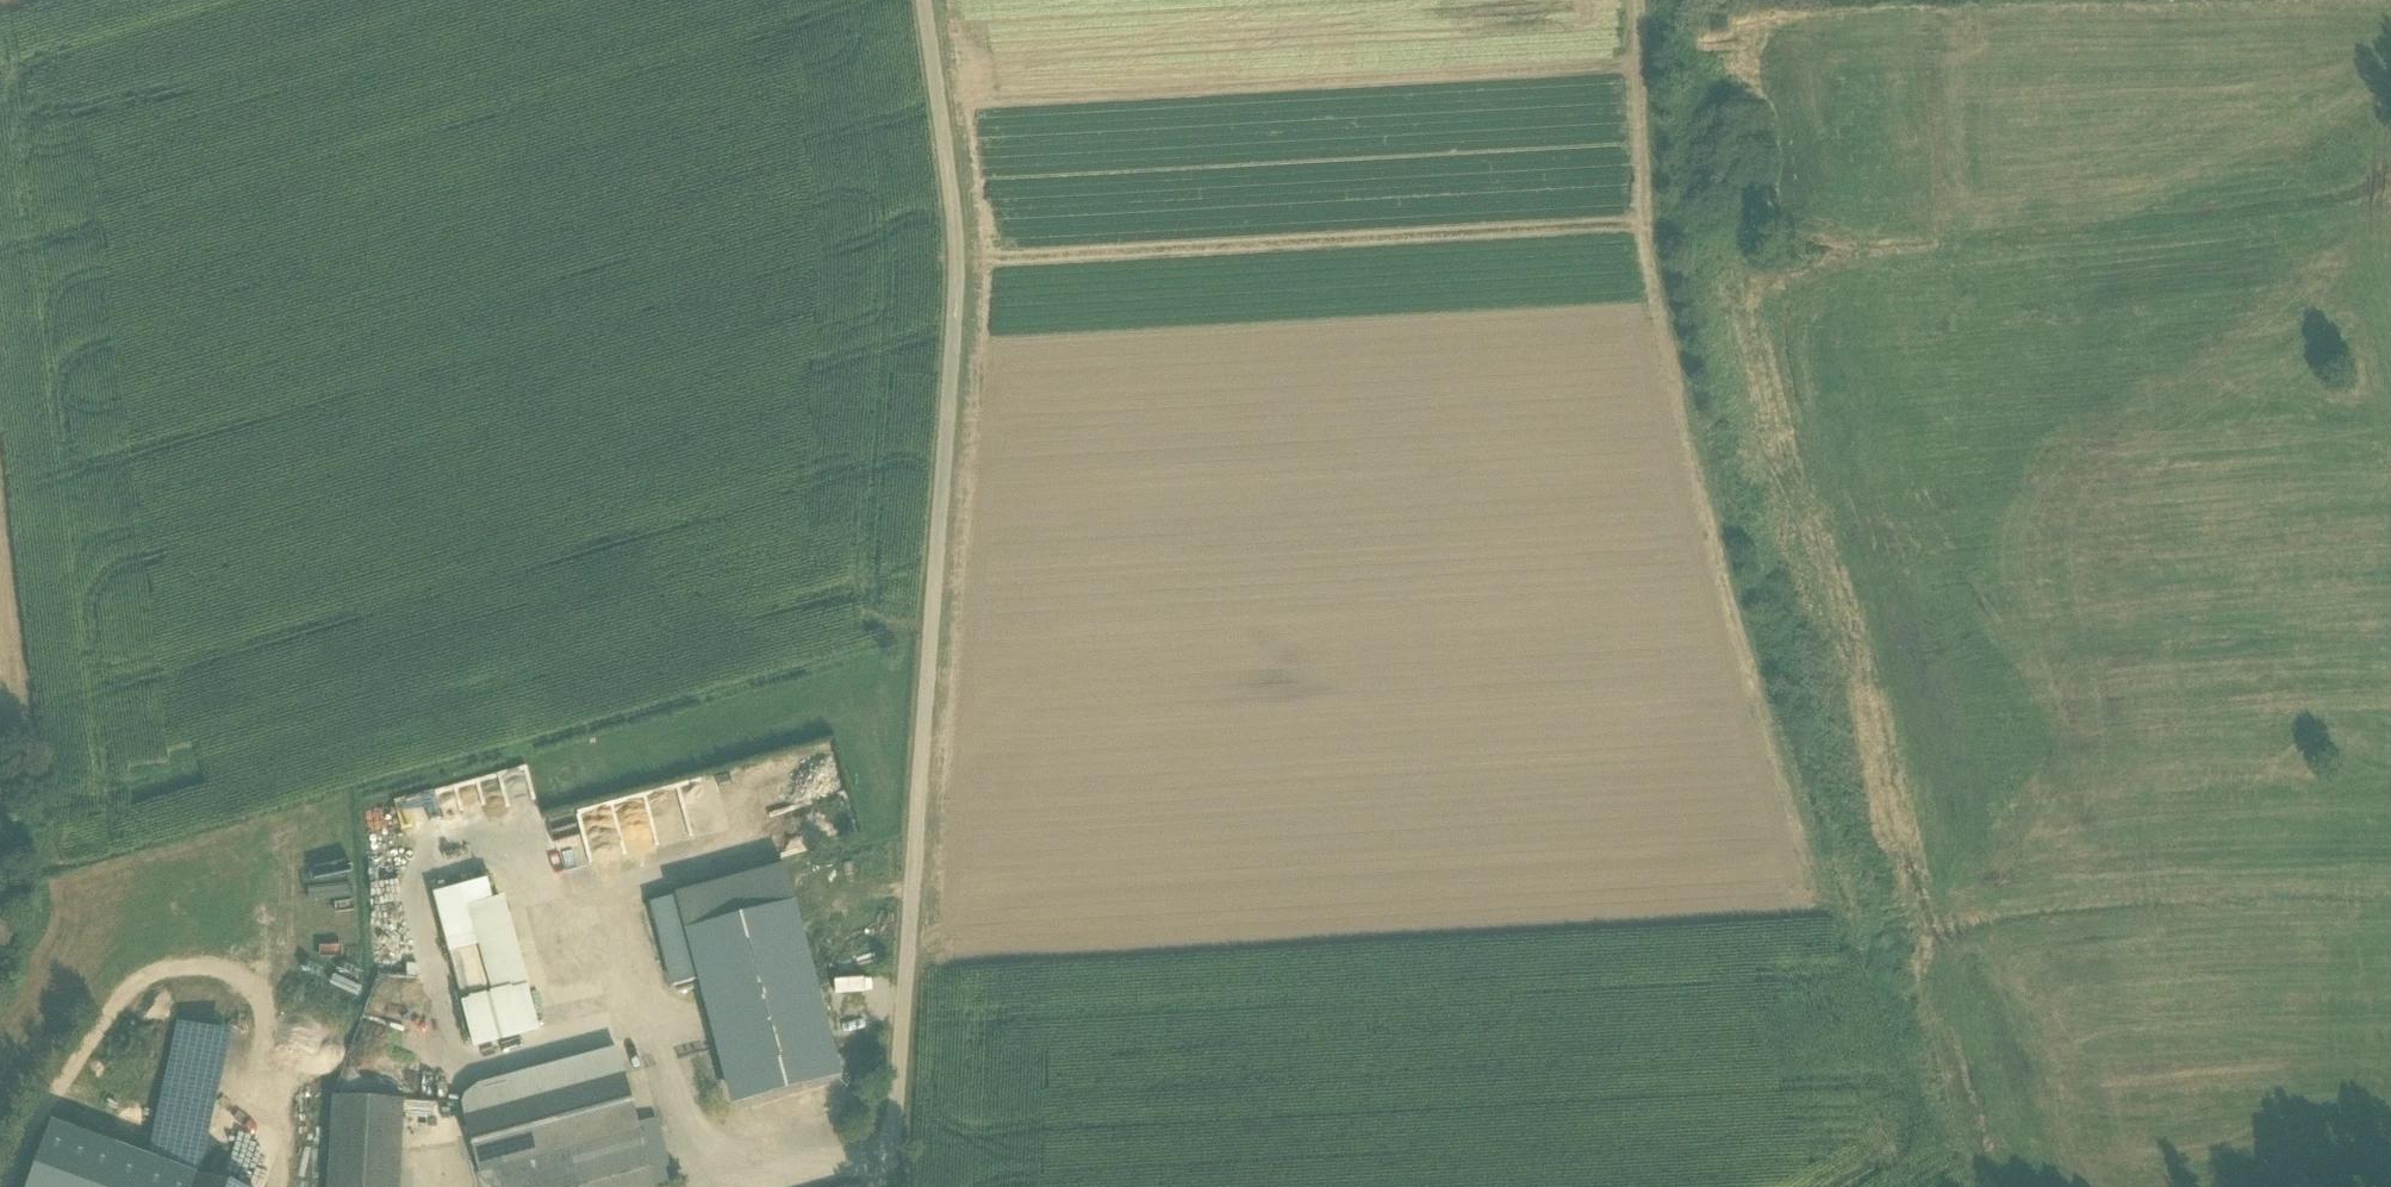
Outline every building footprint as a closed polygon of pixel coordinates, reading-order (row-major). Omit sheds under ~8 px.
[(502,902),(469,911),(494,998),(463,1006),(471,1044),(536,1029),(502,902)] [(794,907),(686,935),(732,1108),(839,1080),(794,907)] [(218,1031),(181,1023),(157,1143),(195,1150),(218,1031)] [(619,1056),(481,1092),(460,1105),(463,1119),(624,1076),(619,1056)] [(463,1119),(481,1186),(654,1186),(637,1125),(624,1076),(463,1119)] [(332,1098),(327,1186),(399,1186),(401,1150),(403,1102),(332,1098)] [(435,1104),(403,1102),(401,1150),(446,1144),(435,1104)] [(656,1120),(637,1125),(654,1186),(671,1186),(673,1186),(656,1120)] [(195,1150),(157,1143),(153,1163),(191,1170),(195,1150)] [(198,1177),(194,1186),(227,1186),(198,1177)]
